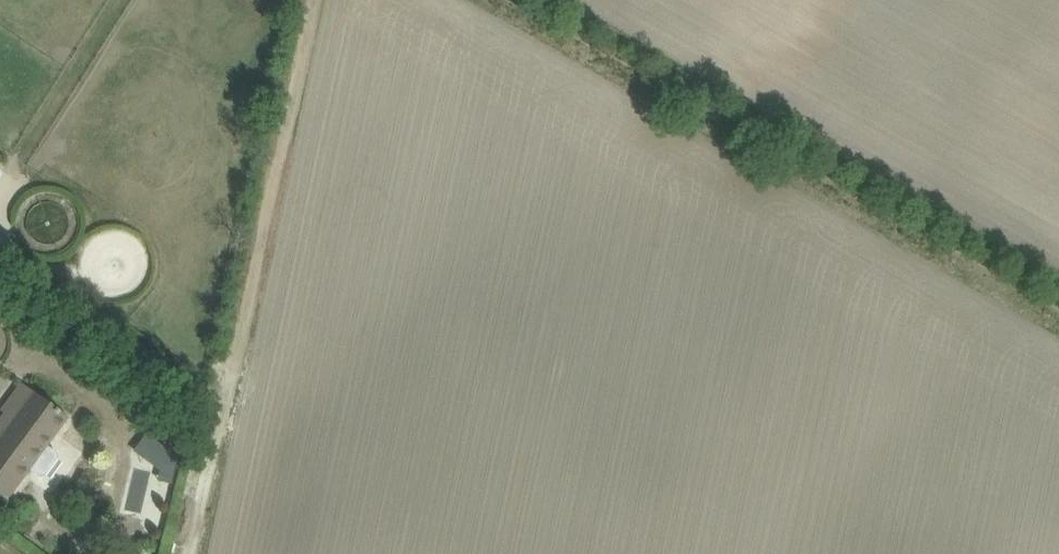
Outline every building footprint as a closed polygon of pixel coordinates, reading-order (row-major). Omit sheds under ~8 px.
[(9,496),(29,470),(39,477),(46,477),(59,459),(57,452),(47,445),(68,417),(22,383),(1,411),(3,412),(0,415),(0,490),(9,496)]
